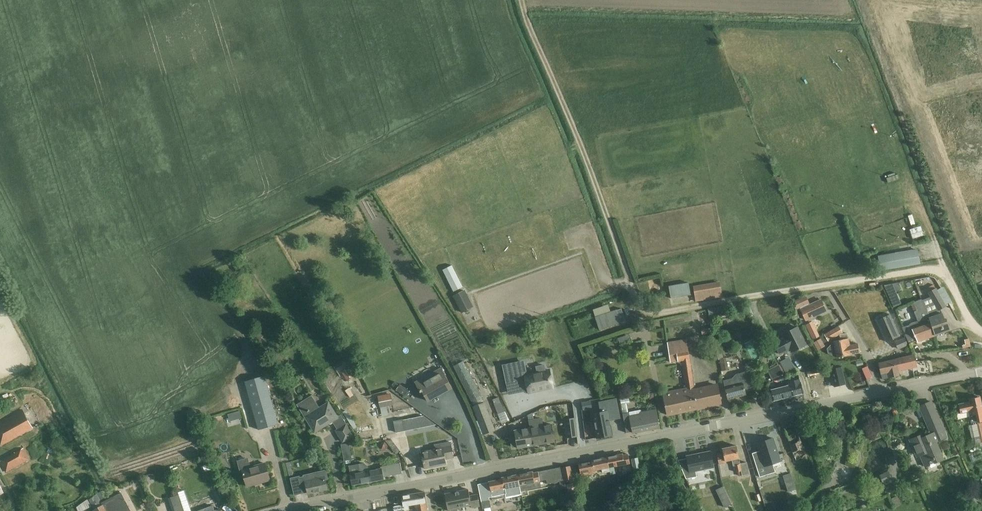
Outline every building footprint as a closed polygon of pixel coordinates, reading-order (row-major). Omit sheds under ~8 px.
[(966,52),(969,63),(976,61),(973,50),(966,52)] [(981,207),(981,197),(973,197),(973,207),(981,207)] [(912,245),(923,241),(919,232),(909,236),(912,245)] [(918,250),(878,257),(881,269),(920,263),(918,250)] [(443,270),(454,292),(463,287),(452,266),(443,270)] [(696,301),(722,297),(719,283),(693,287),(696,301)] [(670,288),(673,300),(693,296),(691,284),(670,288)] [(893,284),(885,286),(889,295),(896,292),(893,284)] [(936,287),(927,291),(931,297),(937,309),(940,307),(945,305),(936,287)] [(465,290),(454,296),(462,312),(473,307),(465,290)] [(806,297),(793,304),(796,309),(800,307),(801,309),(806,320),(826,311),(821,300),(810,305),(809,302),(806,297)] [(931,297),(921,301),(934,335),(950,330),(946,319),(945,320),(940,307),(937,309),(931,297)] [(909,344),(917,341),(934,335),(926,316),(921,300),(911,303),(917,321),(909,324),(909,325),(902,328),(909,344)] [(593,310),(594,312),(597,323),(599,331),(621,323),(625,321),(621,309),(617,310),(617,309),(611,312),(609,305),(593,310)] [(720,307),(708,309),(710,321),(714,320),(713,312),(721,311),(720,307)] [(886,342),(896,338),(899,336),(890,315),(877,321),(886,342)] [(808,345),(798,326),(794,328),(793,326),(784,330),(785,332),(782,334),(783,337),(773,342),(779,354),(790,349),(792,353),(808,345)] [(839,326),(824,334),(828,341),(843,333),(839,326)] [(816,330),(809,333),(812,339),(819,336),(816,330)] [(832,355),(836,354),(837,357),(859,353),(857,344),(850,345),(847,333),(840,335),(841,340),(834,341),(834,344),(830,345),(827,349),(828,354),(832,355)] [(721,403),(719,393),(717,385),(695,389),(685,339),(676,341),(675,338),(668,339),(669,342),(666,343),(669,363),(681,360),(687,388),(662,393),(665,405),(667,415),(721,403)] [(896,342),(898,348),(907,345),(904,338),(896,342)] [(913,356),(899,359),(901,369),(916,366),(913,356)] [(899,359),(889,361),(879,363),(881,374),(888,372),(889,378),(899,376),(898,370),(901,369),(899,359)] [(474,406),(484,401),(463,361),(453,366),(474,406)] [(525,362),(505,366),(511,393),(526,390),(526,393),(553,387),(550,370),(546,371),(544,365),(537,367),(538,373),(527,375),(525,362)] [(783,374),(779,365),(768,370),(772,380),(783,374)] [(867,367),(863,369),(867,380),(872,377),(867,367)] [(415,383),(416,384),(420,393),(422,392),(427,401),(452,388),(441,368),(415,383)] [(754,389),(751,379),(750,371),(736,375),(738,380),(733,381),(732,379),(723,381),(726,390),(728,399),(746,395),(745,391),(754,389)] [(341,379),(347,388),(354,384),(348,374),(341,379)] [(245,382),(259,430),(278,424),(264,376),(245,382)] [(835,376),(815,381),(816,387),(837,382),(835,376)] [(803,393),(800,384),(800,382),(799,380),(789,382),(790,385),(770,390),(773,401),(803,393)] [(575,395),(579,407),(589,404),(586,392),(575,395)] [(391,393),(377,396),(380,407),(393,405),(391,393)] [(312,397),(298,405),(315,432),(338,418),(328,403),(319,408),(312,397)] [(980,421),(981,421),(981,406),(980,397),(969,399),(970,402),(959,404),(961,413),(972,411),(972,414),(969,415),(971,423),(980,421)] [(594,422),(591,423),(592,431),(595,430),(597,438),(613,435),(609,420),(620,418),(616,399),(599,402),(601,412),(592,414),(594,422)] [(915,448),(925,468),(944,460),(936,442),(947,438),(931,402),(920,407),(931,434),(921,438),(920,435),(911,439),(915,448)] [(484,435),(495,430),(484,403),(473,407),(484,435)] [(2,446),(33,428),(22,409),(0,422),(0,443),(2,446)] [(632,433),(659,428),(656,410),(652,411),(641,413),(641,410),(622,414),(626,433),(632,431),(632,433)] [(415,417),(417,429),(425,427),(422,415),(415,417)] [(396,421),(399,432),(414,429),(411,417),(396,421)] [(534,420),(529,420),(530,428),(533,446),(555,442),(552,424),(536,427),(535,419),(534,420)] [(225,431),(240,431),(240,420),(224,421),(225,431)] [(335,431),(342,442),(353,435),(346,424),(335,431)] [(575,424),(566,425),(567,437),(577,436),(575,424)] [(784,428),(787,437),(796,461),(806,455),(794,424),(784,428)] [(516,438),(511,439),(512,447),(517,446),(518,448),(533,446),(530,428),(515,430),(516,438)] [(762,457),(754,460),(760,477),(775,472),(773,463),(781,461),(773,438),(757,443),(762,457)] [(386,440),(396,454),(401,451),(392,440),(386,440)] [(451,442),(441,444),(434,446),(435,448),(421,451),(425,469),(447,464),(446,459),(454,458),(451,442)] [(717,455),(719,464),(726,463),(726,461),(733,460),(736,472),(738,472),(739,476),(749,474),(747,462),(740,464),(739,458),(737,446),(722,449),(724,454),(717,455)] [(23,448),(0,461),(0,463),(6,473),(30,459),(23,448)] [(687,458),(679,461),(686,479),(697,477),(696,471),(714,468),(710,451),(687,456),(687,458)] [(623,454),(607,457),(610,471),(611,475),(616,474),(614,466),(630,463),(628,454),(623,455),(623,454)] [(587,464),(580,465),(582,477),(593,474),(593,471),(602,469),(602,473),(610,471),(607,457),(592,460),(592,462),(587,463),(587,464)] [(238,463),(239,467),(240,472),(243,471),(247,486),(270,480),(265,463),(251,467),(249,460),(238,463)] [(294,477),(290,462),(286,463),(290,478),(294,477)] [(447,469),(449,476),(463,473),(461,462),(454,464),(455,467),(447,469)] [(352,485),(384,479),(383,477),(402,473),(400,463),(381,466),(382,469),(369,471),(368,467),(364,463),(360,464),(359,464),(349,466),(352,485)] [(562,467),(565,480),(573,479),(570,466),(562,467)] [(565,480),(562,467),(533,473),(533,472),(518,475),(522,492),(542,488),(540,481),(547,480),(547,484),(565,480)] [(299,477),(291,479),(295,495),(303,493),(303,490),(307,489),(308,494),(327,489),(325,479),(328,479),(326,471),(304,476),(304,477),(300,478),(299,477)] [(793,481),(790,473),(783,475),(786,484),(793,481)] [(478,487),(480,497),(483,509),(491,507),(489,497),(506,494),(507,498),(522,495),(521,492),(522,492),(518,475),(502,478),(503,479),(489,482),(490,485),(478,487)] [(793,481),(786,484),(788,492),(796,490),(793,481)] [(133,494),(140,493),(138,484),(132,486),(133,494)] [(445,494),(448,510),(450,510),(457,510),(458,510),(457,508),(471,506),(471,508),(479,506),(477,494),(470,496),(468,489),(445,494)] [(103,491),(97,494),(103,505),(110,501),(109,499),(107,500),(103,491)] [(426,492),(402,496),(404,505),(394,507),(394,510),(407,510),(410,510),(409,505),(415,505),(416,510),(429,510),(426,492)] [(122,493),(109,499),(110,501),(115,498),(121,510),(131,510),(122,493)] [(89,500),(94,509),(103,505),(97,494),(89,500)] [(728,497),(722,501),(725,507),(732,504),(728,497)] [(115,498),(110,501),(116,510),(121,510),(115,498)] [(77,507),(78,510),(82,510),(91,507),(88,500),(77,507)] [(110,501),(103,505),(106,510),(116,510),(110,501)]
